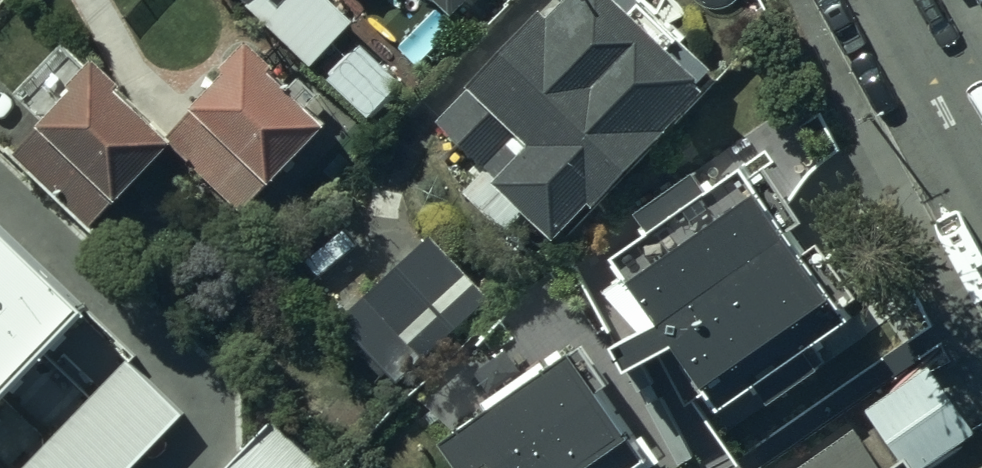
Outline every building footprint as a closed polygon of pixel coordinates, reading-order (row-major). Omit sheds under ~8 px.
[(314,65),(359,18),(341,0),(247,0),(314,65)] [(441,116),(490,166),(467,188),(489,210),(511,188),(557,234),(594,198),(599,202),(714,87),(704,76),(715,65),(676,26),(688,14),(675,0),(652,0),(650,1),(649,0),(570,0),(555,15),(549,9),(441,116)] [(455,12),(466,0),(442,0),(455,12)] [(230,67),(194,104),(273,181),(332,121),(313,103),(323,93),(305,76),(295,86),(278,69),(282,65),(252,36),(226,63),(230,67)] [(42,124),(120,197),(176,137),(146,109),(173,80),(141,50),(119,74),(97,53),(90,61),(66,39),(16,94),(45,121),(42,124)] [(653,227),(614,253),(663,317),(620,340),(635,367),(681,342),(724,407),(760,383),(772,400),(826,364),(813,344),(854,317),(748,161),(712,186),(700,169),(641,210),(653,227)] [(92,309),(0,220),(0,404),(92,309)] [(434,231),(338,318),(398,383),(493,296),(434,231)] [(449,433),(473,467),(636,467),(651,458),(634,433),(638,430),(608,385),(615,380),(587,339),(449,433)] [(190,411),(132,355),(23,467),(135,467),(190,411)] [(981,435),(981,428),(941,367),(875,410),(913,467),(931,467),(981,435)] [(225,467),(325,467),(275,418),(225,467)] [(882,427),(823,467),(910,467),(882,427)]
